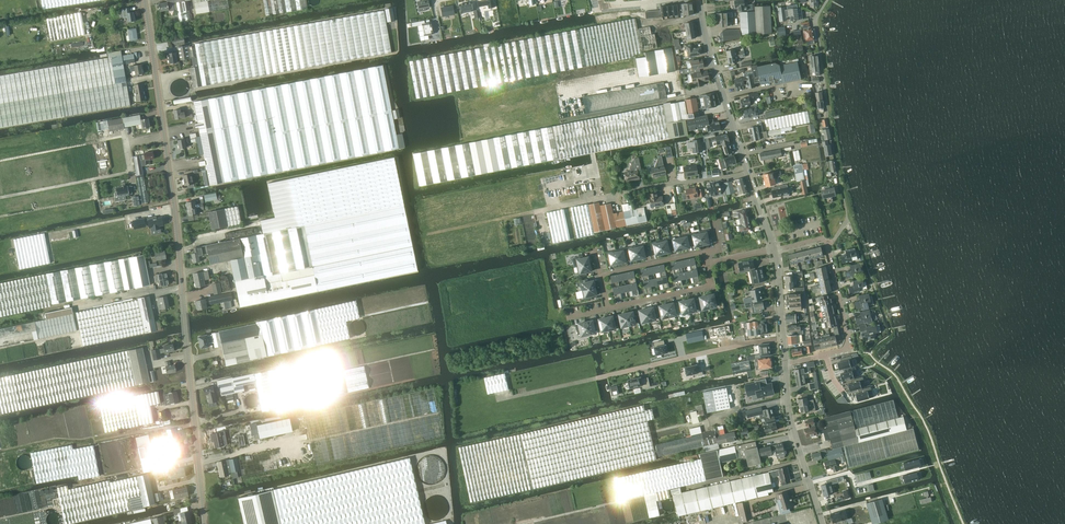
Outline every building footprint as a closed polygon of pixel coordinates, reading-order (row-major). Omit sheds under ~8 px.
[(42,9),(101,0),(40,0),(42,9)] [(167,1),(167,2),(159,3),(160,10),(168,9),(169,11),(177,10),(179,22),(191,20),(187,1),(191,0),(167,0),(167,1)] [(229,9),(227,0),(194,0),(196,14),(229,9)] [(307,9),(306,0),(263,0),(266,16),(307,9)] [(418,2),(419,11),(426,10),(425,7),(429,7),(428,0),(423,0),(424,1),(418,2)] [(478,2),(479,7),(487,6),(488,8),(494,7),(493,0),(486,0),(485,1),(485,0),(482,0),(480,0),(480,1),(478,2)] [(745,0),(738,0),(735,0),(736,8),(738,8),(739,10),(755,9),(755,5),(748,5),(748,3),(745,3),(745,0)] [(471,2),(459,4),(461,13),(473,11),(471,2)] [(683,15),(693,14),(692,3),(682,4),(678,4),(679,12),(683,12),(683,15)] [(453,5),(441,8),(443,16),(454,14),(453,5)] [(785,5),(778,5),(780,18),(780,21),(780,24),(787,23),(786,16),(791,16),(791,20),(799,19),(797,7),(797,5),(787,6),(788,9),(785,10),(785,5)] [(748,12),(740,12),(741,29),(723,30),(723,35),(724,40),(734,40),(734,39),(741,38),(741,35),(772,33),(771,6),(763,6),(755,6),(756,11),(748,12)] [(127,17),(128,22),(135,21),(133,11),(129,12),(128,7),(121,8),(123,17),(127,17)] [(394,21),(392,8),(385,9),(387,22),(394,21)] [(217,40),(195,44),(197,57),(192,58),(193,67),(190,68),(193,87),(202,86),(391,52),(384,10),(217,40)] [(46,19),(51,41),(85,35),(81,12),(46,19)] [(635,57),(635,54),(642,53),(635,18),(491,46),(409,62),(416,98),(635,57)] [(427,23),(422,24),(424,36),(433,34),(431,22),(430,22),(429,20),(426,20),(427,23)] [(692,21),(685,22),(686,30),(694,29),(692,21)] [(809,22),(801,23),(802,28),(804,27),(804,29),(806,41),(806,40),(807,44),(815,43),(814,39),(815,39),(812,28),(811,28),(809,22)] [(638,28),(642,51),(657,48),(654,34),(651,35),(649,26),(638,28)] [(785,27),(778,28),(779,36),(786,35),(785,27)] [(138,40),(136,28),(128,29),(130,41),(138,40)] [(695,37),(694,29),(686,30),(687,36),(684,36),(684,39),(687,38),(695,37)] [(688,56),(701,54),(700,47),(695,48),(693,48),(692,47),(692,44),(686,45),(688,56)] [(187,46),(187,45),(178,47),(181,60),(192,58),(192,57),(196,56),(194,46),(190,47),(190,45),(187,46)] [(635,58),(636,64),(639,77),(657,74),(675,71),(671,48),(657,50),(654,51),(644,52),(645,57),(635,58)] [(736,49),(727,51),(729,57),(745,53),(745,51),(736,52),(736,49)] [(0,76),(0,128),(65,117),(131,106),(128,94),(126,82),(123,64),(122,55),(121,50),(108,53),(109,57),(56,66),(0,76)] [(179,52),(175,53),(168,54),(170,61),(168,61),(168,63),(170,63),(170,64),(177,63),(177,57),(176,57),(180,56),(179,52)] [(746,56),(745,53),(729,57),(730,64),(738,62),(738,58),(746,56)] [(134,54),(122,56),(123,64),(135,62),(134,54)] [(818,56),(810,57),(812,71),(820,70),(818,56)] [(684,69),(679,70),(680,75),(685,74),(700,71),(699,68),(703,67),(703,63),(703,62),(703,60),(702,60),(702,59),(687,61),(688,68),(684,69)] [(781,65),(784,79),(784,83),(801,79),(798,62),(781,65)] [(776,63),(772,64),(775,81),(784,79),(781,65),(780,65),(776,63)] [(136,74),(142,73),(141,64),(134,64),(135,66),(130,66),(131,70),(135,70),(136,74)] [(761,84),(762,84),(775,81),(772,64),(759,67),(758,67),(757,65),(751,66),(753,71),(755,82),(760,81),(761,84)] [(204,155),(205,161),(199,162),(200,167),(206,166),(210,185),(297,168),(405,147),(402,133),(396,135),(391,111),(382,65),(193,99),(197,123),(194,123),(194,127),(198,126),(199,132),(204,155)] [(694,82),(695,87),(702,85),(702,82),(702,81),(709,80),(707,71),(691,74),(692,83),(694,82)] [(743,78),(735,79),(736,87),(745,85),(744,82),(747,81),(748,83),(749,88),(756,87),(754,82),(755,82),(753,71),(743,73),(744,78),(743,78)] [(494,104),(483,106),(485,117),(496,114),(496,118),(631,92),(627,75),(493,101),(494,104)] [(145,87),(144,84),(134,85),(136,96),(135,96),(136,101),(145,100),(144,95),(143,88),(145,87)] [(816,92),(818,107),(819,112),(824,111),(823,103),(822,91),(816,92)] [(751,101),(755,101),(754,97),(759,97),(758,92),(749,94),(750,98),(741,100),(742,104),(742,106),(743,106),(743,107),(752,105),(751,101)] [(702,98),(703,102),(715,100),(713,93),(699,95),(700,98),(702,98)] [(696,97),(684,100),(685,107),(697,104),(696,97)] [(704,106),(701,106),(702,109),(704,108),(716,106),(715,100),(703,102),(704,106)] [(553,126),(413,154),(415,167),(419,186),(559,159),(635,144),(635,145),(657,140),(669,138),(678,136),(688,135),(685,120),(686,119),(699,116),(698,111),(687,114),(684,101),(674,103),(670,103),(670,102),(663,103),(663,105),(657,106),(553,126)] [(697,104),(685,107),(687,114),(698,111),(697,104)] [(757,107),(743,110),(745,118),(758,115),(758,114),(759,113),(760,112),(759,109),(758,108),(757,108),(757,107)] [(180,108),(174,110),(176,119),(186,117),(184,108),(180,108)] [(781,109),(765,112),(766,118),(782,114),(781,109)] [(792,126),(815,122),(813,110),(778,117),(765,120),(765,123),(772,122),(773,126),(770,126),(770,131),(792,126)] [(150,127),(149,117),(141,119),(140,114),(132,116),(133,125),(137,124),(142,124),(143,128),(150,127)] [(699,116),(686,119),(687,125),(688,130),(690,130),(702,128),(701,122),(707,120),(706,115),(699,116)] [(109,132),(125,129),(124,127),(133,125),(132,116),(107,120),(109,132)] [(707,120),(701,122),(702,128),(703,132),(711,130),(711,133),(719,131),(718,129),(720,128),(719,121),(717,121),(713,122),(713,119),(707,120)] [(825,119),(822,120),(824,127),(822,127),(823,130),(824,130),(824,135),(825,140),(831,139),(829,129),(827,119),(825,119)] [(757,126),(750,128),(751,135),(763,132),(762,126),(761,123),(756,124),(757,126)] [(763,132),(751,135),(753,141),(769,138),(768,136),(774,135),(775,140),(783,139),(781,134),(793,132),(792,126),(770,131),(763,132)] [(704,135),(704,137),(707,149),(710,148),(708,138),(711,137),(715,136),(714,132),(704,135)] [(715,136),(711,137),(712,142),(716,141),(717,144),(722,143),(729,142),(727,133),(715,136)] [(694,140),(691,140),(693,152),(702,151),(701,142),(705,141),(703,135),(694,137),(694,140)] [(186,148),(186,143),(188,142),(188,139),(185,139),(178,140),(180,149),(186,148)] [(830,145),(829,145),(828,140),(823,141),(823,146),(825,146),(826,155),(827,155),(831,155),(831,154),(830,146),(830,145)] [(729,142),(722,143),(725,154),(732,152),(729,142)] [(791,147),(781,149),(771,151),(772,158),(783,156),(782,153),(786,152),(785,151),(792,149),(791,147)] [(144,154),(136,155),(134,156),(135,164),(136,168),(136,172),(137,175),(141,204),(148,202),(143,174),(143,171),(142,168),(142,167),(142,163),(141,159),(145,158),(145,160),(155,158),(154,155),(155,154),(155,152),(153,152),(153,151),(144,152),(144,154)] [(762,160),(772,158),(771,151),(761,154),(762,160)] [(654,168),(651,169),(653,177),(666,174),(664,166),(663,166),(661,156),(658,157),(654,168)] [(723,159),(723,158),(718,159),(721,170),(726,168),(726,167),(736,164),(735,160),(736,160),(735,157),(734,157),(734,156),(723,159)] [(275,217),(261,220),(263,234),(304,225),(403,205),(404,205),(394,157),(268,183),(275,217)] [(637,170),(640,169),(638,158),(634,159),(634,160),(632,160),(630,163),(631,166),(630,166),(629,167),(630,170),(624,172),(626,181),(639,178),(637,170)] [(837,173),(835,160),(830,161),(831,172),(831,171),(828,172),(829,177),(832,176),(834,176),(833,174),(837,173)] [(803,164),(794,166),(795,171),(796,174),(804,172),(804,170),(803,164)] [(700,172),(700,170),(699,167),(696,168),(696,165),(683,167),(684,176),(697,174),(697,173),(700,172)] [(185,171),(186,174),(183,175),(185,185),(188,185),(189,188),(194,187),(192,173),(198,172),(198,169),(185,171)] [(764,174),(765,180),(775,178),(779,177),(778,171),(764,174)] [(804,172),(796,174),(797,182),(801,181),(801,182),(806,181),(804,172)] [(744,178),(732,181),(734,187),(738,186),(737,185),(745,183),(744,178)] [(767,186),(776,184),(775,178),(765,180),(767,186)] [(748,192),(746,183),(745,183),(737,185),(738,186),(734,187),(732,181),(724,183),(727,194),(735,192),(734,190),(738,188),(738,189),(740,195),(747,193),(748,192)] [(724,184),(720,185),(720,183),(715,184),(715,183),(711,184),(711,185),(707,186),(709,196),(713,195),(714,197),(718,196),(718,194),(722,193),(722,195),(726,195),(724,184)] [(773,190),(771,190),(773,198),(783,196),(783,195),(790,193),(788,186),(788,187),(787,184),(772,187),(773,190)] [(116,192),(115,192),(116,201),(126,199),(125,195),(130,195),(129,191),(132,191),(131,185),(126,186),(126,185),(121,186),(121,187),(116,188),(116,192)] [(688,199),(698,197),(697,187),(686,190),(687,194),(682,194),(683,200),(688,199)] [(826,203),(833,202),(832,197),(832,196),(836,195),(834,187),(821,190),(823,198),(824,198),(825,198),(826,203)] [(216,193),(204,195),(205,202),(217,199),(216,193)] [(662,205),(664,205),(662,196),(659,197),(658,196),(657,193),(650,194),(650,198),(650,199),(650,203),(647,204),(648,209),(651,208),(651,207),(657,206),(658,206),(659,206),(661,207),(662,206),(662,205)] [(187,206),(188,206),(188,209),(203,206),(203,203),(196,204),(195,200),(187,202),(187,203),(186,203),(187,206)] [(553,243),(594,234),(594,233),(605,230),(600,205),(599,202),(588,204),(547,213),(553,243)] [(600,205),(605,230),(616,228),(617,228),(614,213),(611,203),(600,205)] [(622,205),(624,211),(627,226),(647,221),(644,207),(632,209),(631,205),(629,205),(628,203),(622,205)] [(668,216),(677,214),(675,203),(666,205),(668,216)] [(263,234),(256,235),(264,275),(234,280),(240,307),(418,271),(403,205),(304,225),(263,234)] [(204,209),(203,206),(188,209),(189,211),(188,211),(188,214),(190,214),(190,215),(198,213),(197,210),(204,209)] [(241,224),(238,206),(224,209),(227,226),(241,224)] [(212,229),(227,226),(224,209),(208,212),(212,229)] [(739,216),(740,218),(748,216),(746,209),(734,212),(735,217),(739,216)] [(627,226),(624,211),(614,213),(617,228),(627,226)] [(157,218),(156,216),(147,218),(149,227),(151,227),(151,230),(160,228),(160,225),(163,225),(162,217),(157,218)] [(144,218),(132,220),(134,229),(146,227),(144,218)] [(748,230),(751,229),(749,221),(744,222),(745,223),(743,224),(741,224),(741,225),(740,225),(742,233),(748,232),(748,230)] [(707,230),(700,232),(700,233),(703,245),(705,245),(705,246),(709,245),(708,244),(710,244),(708,238),(711,237),(710,229),(707,230)] [(50,263),(44,233),(14,239),(20,269),(50,263)] [(692,242),(695,241),(696,247),(697,246),(697,247),(701,246),(701,245),(703,245),(700,233),(696,234),(696,233),(690,234),(692,242)] [(683,249),(685,249),(685,250),(689,249),(689,248),(690,248),(689,242),(692,242),(690,234),(680,236),(680,237),(683,249)] [(210,264),(230,260),(234,280),(264,275),(256,235),(240,238),(240,239),(207,245),(208,254),(210,264)] [(672,246),(675,245),(676,251),(677,251),(677,252),(681,251),(681,250),(683,249),(680,237),(676,238),(675,237),(670,238),(672,246)] [(663,254),(665,253),(665,254),(669,253),(669,252),(670,252),(669,247),(672,246),(670,238),(660,240),(663,254)] [(660,240),(650,242),(652,250),(655,250),(656,255),(657,255),(657,256),(661,255),(661,254),(663,254),(660,240)] [(639,259),(641,258),(641,259),(645,259),(645,258),(646,257),(645,252),(648,251),(646,243),(636,245),(639,259)] [(194,262),(200,261),(199,256),(208,254),(207,245),(206,245),(194,248),(195,253),(192,253),(194,262)] [(628,256),(631,255),(632,260),(633,260),(633,261),(637,260),(637,259),(639,259),(636,245),(626,248),(628,256)] [(821,246),(815,248),(818,258),(820,257),(820,256),(824,255),(821,246)] [(619,263),(621,263),(621,264),(625,263),(625,262),(626,262),(625,256),(628,256),(626,248),(616,250),(619,263)] [(815,248),(809,250),(811,259),(815,258),(815,259),(818,258),(815,248)] [(847,254),(841,256),(843,262),(853,260),(858,259),(857,255),(856,250),(855,248),(846,250),(847,254)] [(156,256),(157,260),(166,258),(165,250),(155,252),(155,251),(151,252),(152,257),(156,256)] [(616,250),(606,252),(608,260),(611,259),(612,265),(613,264),(614,265),(618,264),(617,264),(619,263),(616,250)] [(807,260),(811,259),(809,250),(802,252),(805,261),(807,261),(807,260)] [(802,252),(796,253),(798,262),(802,261),(802,262),(805,261),(802,252)] [(799,263),(798,262),(796,253),(789,255),(791,264),(795,263),(795,264),(799,263)] [(146,263),(144,254),(118,260),(121,272),(124,290),(150,285),(147,268),(146,263)] [(575,257),(577,267),(590,264),(590,262),(591,262),(590,258),(589,258),(589,257),(583,258),(583,255),(575,257)] [(683,260),(685,266),(690,265),(691,271),(697,270),(695,258),(683,260)] [(52,306),(52,304),(124,290),(121,272),(118,260),(104,263),(45,274),(0,283),(0,317),(52,306)] [(674,275),(683,273),(682,267),(685,266),(683,260),(672,263),(674,275)] [(765,280),(762,268),(755,270),(754,267),(755,267),(753,260),(739,263),(740,270),(752,268),(755,282),(765,280)] [(851,269),(846,270),(847,278),(857,275),(857,271),(862,270),(861,265),(860,263),(850,265),(851,269)] [(593,269),(592,266),(591,266),(590,264),(577,267),(579,277),(587,275),(586,272),(592,271),(592,270),(593,269)] [(653,267),(654,273),(660,272),(661,277),(667,276),(664,265),(653,267)] [(816,272),(817,275),(828,272),(826,266),(817,268),(818,272),(816,272)] [(644,281),(650,280),(648,274),(654,273),(653,267),(641,270),(644,281)] [(691,271),(686,272),(687,278),(692,277),(694,283),(700,282),(697,270),(691,271)] [(202,272),(193,274),(196,287),(205,285),(203,280),(203,278),(209,277),(208,271),(202,272)] [(634,271),(623,274),(624,279),(629,278),(631,284),(637,283),(636,279),(634,271)] [(158,274),(155,276),(156,282),(159,281),(160,286),(169,284),(167,272),(158,274)] [(686,272),(683,273),(674,275),(677,287),(683,285),(682,279),(687,278),(686,272)] [(820,281),(829,279),(828,272),(817,275),(818,278),(820,277),(820,281)] [(623,274),(611,276),(614,288),(619,286),(618,281),(624,279),(623,274)] [(661,277),(661,278),(656,279),(657,285),(662,284),(663,290),(670,288),(667,276),(661,277)] [(854,285),(849,286),(851,293),(861,291),(860,287),(865,286),(863,278),(853,280),(854,285)] [(580,281),(582,290),(596,288),(595,286),(596,285),(595,282),(594,282),(594,281),(589,282),(588,279),(580,281)] [(656,279),(650,280),(644,281),(647,293),(653,292),(651,286),(657,285),(656,279)] [(812,286),(813,290),(831,286),(829,279),(820,281),(821,285),(817,286),(816,285),(812,286)] [(794,285),(797,285),(797,281),(786,282),(787,289),(794,289),(794,285)] [(214,294),(221,293),(219,282),(212,284),(214,294)] [(631,284),(625,285),(627,291),(629,291),(630,297),(633,296),(639,295),(637,283),(631,284)] [(619,286),(614,288),(616,300),(622,299),(621,292),(627,291),(625,285),(619,287),(619,286)] [(824,294),(832,292),(831,286),(813,290),(814,293),(823,290),(824,294)] [(596,288),(582,290),(579,291),(580,298),(584,297),(584,300),(592,299),(592,296),(597,294),(597,293),(598,293),(597,289),(596,289),(596,288)] [(751,291),(752,297),(744,298),(743,299),(744,303),(751,302),(762,299),(760,289),(751,291)] [(231,292),(208,297),(208,298),(210,303),(210,304),(233,300),(231,292)] [(857,301),(855,301),(856,308),(860,307),(861,310),(870,308),(869,304),(872,303),(871,303),(872,303),(871,302),(869,293),(859,295),(857,296),(857,297),(856,298),(856,299),(856,300),(857,301)] [(714,294),(707,295),(710,308),(715,307),(715,305),(720,304),(718,295),(714,296),(714,294)] [(700,299),(697,299),(699,308),(704,307),(704,309),(710,308),(707,295),(700,297),(700,299)] [(821,307),(824,306),(834,304),(832,298),(829,298),(829,295),(818,297),(821,307)] [(76,312),(83,346),(157,331),(156,330),(161,329),(159,320),(155,321),(149,296),(137,298),(138,299),(76,312)] [(170,307),(167,296),(157,298),(160,309),(170,307)] [(208,298),(196,301),(197,310),(207,308),(206,304),(210,303),(208,298)] [(694,298),(687,300),(690,312),(695,311),(695,309),(699,308),(697,299),(694,300),(694,298)] [(680,303),(677,304),(679,313),(684,312),(684,314),(690,312),(687,300),(680,301),(680,303)] [(764,309),(763,302),(755,304),(755,302),(752,303),(752,306),(753,307),(752,307),(753,313),(763,311),(762,309),(764,309)] [(219,332),(212,333),(214,344),(215,347),(222,346),(225,359),(226,366),(237,363),(250,361),(250,360),(267,356),(295,350),(322,344),(350,338),(342,303),(316,309),(287,315),(256,322),(256,323),(219,331),(219,332)] [(674,303),(667,304),(669,317),(675,316),(674,314),(679,313),(677,304),(674,304),(674,303)] [(660,307),(657,308),(659,317),(664,316),(664,318),(669,317),(667,304),(660,306),(660,307)] [(72,307),(45,313),(45,314),(46,318),(47,319),(73,313),(72,307)] [(654,307),(647,309),(649,321),(655,320),(654,318),(659,317),(657,308),(654,309),(654,307)] [(640,312),(637,312),(639,321),(643,320),(644,322),(649,321),(647,309),(639,310),(640,312)] [(825,311),(822,312),(823,318),(836,315),(835,309),(825,312),(825,311)] [(862,316),(856,317),(858,325),(867,323),(868,324),(873,323),(873,322),(877,320),(875,311),(871,312),(871,310),(861,312),(862,316)] [(633,311),(626,313),(629,326),(635,324),(634,322),(639,321),(637,312),(634,313),(633,311)] [(73,313),(47,319),(34,322),(0,329),(0,347),(38,339),(77,331),(73,313)] [(620,316),(617,317),(619,326),(623,325),(624,327),(629,326),(626,313),(619,315),(620,316)] [(785,315),(786,324),(796,323),(796,314),(785,315)] [(837,320),(836,315),(823,318),(824,323),(837,320)] [(613,316),(606,317),(609,330),(614,329),(614,327),(619,326),(617,317),(614,317),(613,316)] [(599,321),(596,321),(598,330),(603,329),(603,331),(609,330),(606,317),(599,319),(599,321)] [(356,319),(354,320),(352,321),(351,322),(350,324),(349,325),(349,327),(349,329),(350,331),(351,333),(353,334),(354,335),(356,335),(358,335),(360,334),(362,333),(363,332),(364,330),(365,328),(365,326),(364,324),(363,323),(362,321),(360,320),(358,320),(356,319)] [(593,320),(586,322),(589,334),(594,333),(594,331),(598,330),(596,321),(593,322),(593,320)] [(747,323),(748,330),(756,329),(756,328),(760,328),(767,327),(766,320),(747,323)] [(839,325),(837,320),(824,323),(825,328),(829,327),(829,328),(833,327),(835,333),(841,332),(839,325)] [(579,323),(579,325),(576,326),(578,335),(583,334),(583,336),(589,334),(586,322),(579,323)] [(866,324),(860,325),(861,333),(862,333),(864,339),(874,337),(874,335),(876,335),(876,333),(881,332),(879,324),(867,327),(866,324)] [(726,325),(710,329),(711,336),(718,335),(718,337),(728,335),(727,332),(731,331),(730,325),(726,326),(726,325)] [(749,336),(768,333),(767,327),(760,328),(756,328),(756,329),(748,330),(749,336)] [(702,330),(686,334),(688,343),(704,339),(702,330)] [(843,341),(841,332),(835,333),(835,335),(831,336),(833,346),(839,345),(838,342),(843,341)] [(207,334),(199,336),(201,347),(209,346),(209,343),(213,342),(211,335),(207,336),(207,334)] [(830,336),(830,334),(825,335),(827,348),(833,346),(831,336),(830,336)] [(789,337),(790,345),(798,344),(797,342),(802,342),(802,335),(789,337)] [(818,336),(819,340),(820,340),(822,349),(827,348),(825,335),(818,336)] [(656,347),(654,347),(656,355),(668,352),(666,344),(665,345),(664,341),(655,343),(656,347)] [(159,349),(152,350),(154,360),(161,358),(160,353),(162,352),(165,352),(166,353),(174,351),(173,344),(164,345),(165,348),(159,349)] [(759,345),(761,354),(756,355),(756,358),(757,358),(761,357),(761,356),(771,355),(770,344),(759,345)] [(150,382),(142,347),(12,375),(0,378),(0,414),(150,382)] [(801,348),(792,350),(793,356),(802,354),(801,348)] [(844,361),(837,362),(839,370),(854,366),(852,357),(858,356),(858,354),(857,353),(851,354),(851,355),(843,357),(844,361)] [(222,395),(245,390),(244,385),(256,382),(262,411),(344,393),(336,356),(254,374),(242,376),(233,378),(232,377),(217,381),(219,388),(220,388),(222,395)] [(760,369),(773,367),(771,358),(759,359),(760,369)] [(170,360),(165,361),(168,373),(176,371),(176,370),(177,369),(177,367),(176,367),(175,364),(171,365),(170,360)] [(749,360),(731,364),(733,374),(751,370),(749,360)] [(803,368),(795,369),(796,376),(804,374),(811,373),(810,367),(815,366),(814,361),(806,363),(807,367),(803,368)] [(690,366),(685,367),(687,375),(698,373),(699,376),(703,375),(701,368),(698,369),(697,364),(692,366),(690,366)] [(348,391),(369,387),(365,365),(344,368),(348,391)] [(845,373),(840,374),(842,381),(858,377),(855,366),(846,369),(847,372),(845,373)] [(484,378),(488,394),(509,389),(505,373),(484,378)] [(804,374),(796,376),(798,385),(806,384),(804,374)] [(854,382),(848,384),(850,391),(866,387),(863,376),(853,379),(854,382)] [(634,379),(628,380),(630,388),(638,386),(643,385),(643,388),(650,387),(648,378),(642,379),(641,377),(636,378),(634,379)] [(755,382),(745,384),(747,396),(757,394),(758,398),(762,397),(775,394),(772,382),(767,383),(766,378),(755,381),(755,382)] [(216,386),(203,388),(205,395),(207,394),(209,403),(216,401),(214,390),(217,389),(216,386)] [(860,393),(856,394),(857,401),(874,397),(871,386),(861,389),(862,392),(860,393)] [(309,450),(312,449),(316,465),(348,459),(444,438),(433,388),(337,408),(305,415),(311,444),(308,444),(309,450)] [(726,388),(703,392),(707,413),(730,408),(726,388)] [(158,391),(133,396),(139,425),(153,422),(150,405),(160,403),(158,391)] [(179,402),(177,391),(171,392),(168,392),(163,393),(166,405),(171,404),(171,403),(179,402)] [(258,403),(258,402),(258,400),(258,399),(257,398),(256,397),(255,396),(254,395),(253,395),(252,394),(250,394),(249,395),(248,395),(247,396),(246,397),(245,398),(245,399),(244,401),(244,402),(245,403),(245,404),(246,406),(247,406),(248,407),(249,408),(251,408),(252,408),(253,408),(255,407),(256,406),(257,405),(257,404),(258,403)] [(133,396),(99,403),(105,432),(139,425),(133,396)] [(799,399),(800,406),(814,403),(814,400),(808,401),(807,397),(799,399)] [(859,442),(844,446),(849,467),(919,449),(917,443),(913,428),(907,429),(903,416),(898,418),(894,400),(852,410),(857,428),(855,429),(859,442)] [(816,411),(814,403),(800,406),(801,412),(809,411),(810,412),(816,411)] [(651,409),(645,410),(644,405),(643,405),(520,435),(481,443),(459,448),(471,503),(532,489),(657,459),(656,457),(653,443),(647,420),(654,419),(655,418),(652,408),(651,409)] [(762,407),(747,411),(748,418),(760,415),(761,418),(766,417),(767,417),(772,416),(773,417),(775,416),(773,408),(763,410),(762,407)] [(690,412),(693,424),(700,422),(697,410),(690,412)] [(850,411),(824,417),(830,439),(831,443),(833,449),(826,451),(827,454),(829,460),(840,457),(844,456),(841,447),(844,446),(859,442),(855,429),(854,425),(852,415),(851,411),(850,411)] [(761,418),(762,422),(763,422),(764,425),(766,425),(776,422),(775,416),(773,417),(772,416),(767,417),(766,417),(761,418)] [(257,423),(250,424),(253,435),(254,435),(255,439),(260,438),(292,431),(291,427),(291,425),(290,418),(257,425),(257,423)] [(815,424),(814,419),(805,422),(806,426),(808,425),(808,428),(805,429),(807,437),(817,434),(817,435),(820,434),(819,430),(816,431),(815,426),(814,424),(815,424)] [(776,422),(766,425),(766,427),(766,428),(767,431),(768,433),(772,432),(772,431),(779,429),(779,428),(779,425),(778,425),(777,422),(776,422)] [(723,425),(714,427),(715,430),(716,436),(725,434),(723,425)] [(689,429),(682,431),(683,437),(691,436),(701,433),(700,426),(689,429)] [(167,432),(163,433),(164,440),(169,439),(169,441),(177,439),(176,431),(175,429),(175,428),(167,430),(167,432)] [(715,430),(704,433),(707,445),(718,443),(716,436),(715,430)] [(215,447),(224,445),(228,445),(225,431),(223,432),(214,433),(213,434),(215,447)] [(725,434),(716,436),(718,443),(718,444),(736,440),(734,431),(725,434)] [(657,444),(655,445),(658,457),(703,446),(707,445),(704,433),(691,436),(662,443),(657,444)] [(151,445),(148,434),(135,437),(138,448),(143,472),(156,469),(155,464),(169,461),(167,453),(171,452),(169,447),(166,448),(165,443),(164,442),(159,443),(152,444),(151,445)] [(755,441),(748,443),(753,464),(761,462),(758,446),(757,446),(755,441)] [(177,458),(185,456),(182,443),(174,445),(177,458)] [(743,461),(744,466),(753,464),(748,443),(717,450),(704,453),(700,454),(699,454),(699,457),(701,457),(701,459),(667,466),(615,478),(620,500),(644,494),(649,518),(659,515),(656,501),(670,497),(668,489),(672,488),(723,476),(720,463),(738,459),(738,458),(744,457),(745,461),(743,461)] [(707,445),(703,446),(705,452),(719,448),(718,444),(718,443),(707,445)] [(776,444),(760,448),(761,456),(768,454),(768,456),(772,455),(776,454),(777,456),(778,456),(779,457),(780,458),(781,458),(782,458),(784,458),(784,457),(785,456),(785,454),(782,443),(776,444)] [(72,445),(31,453),(37,483),(78,475),(79,480),(100,476),(94,445),(73,449),(72,445)] [(814,460),(822,458),(822,456),(827,454),(826,451),(825,449),(820,450),(820,451),(812,454),(814,460)] [(32,463),(32,462),(31,460),(31,459),(30,458),(29,457),(27,456),(26,456),(25,456),(23,456),(22,456),(21,457),(19,458),(18,459),(18,460),(17,461),(17,463),(17,464),(17,466),(18,467),(19,468),(21,470),(22,470),(24,471),(25,471),(27,470),(28,470),(29,469),(31,467),(31,466),(32,465),(32,463)] [(226,459),(217,461),(221,476),(229,474),(229,473),(232,472),(233,479),(239,477),(237,471),(240,470),(237,458),(237,457),(226,459)] [(238,498),(244,523),(425,523),(409,457),(238,498)] [(825,462),(827,469),(833,468),(834,471),(839,470),(836,461),(841,460),(840,458),(825,462)] [(921,459),(906,463),(908,471),(923,467),(921,459)] [(791,479),(788,466),(771,470),(769,471),(769,472),(770,478),(780,475),(782,485),(785,484),(786,483),(786,482),(787,480),(791,479)] [(172,479),(186,475),(184,468),(171,471),(172,479)] [(904,476),(901,477),(902,483),(906,482),(905,482),(905,483),(921,479),(921,478),(919,472),(919,471),(903,475),(903,476),(904,475),(904,476)] [(774,491),(770,478),(769,472),(681,493),(680,488),(671,490),(677,516),(678,516),(769,495),(768,492),(774,491)] [(148,474),(137,476),(141,495),(128,498),(130,509),(155,504),(148,474)] [(67,485),(57,487),(65,523),(130,509),(128,498),(141,495),(137,476),(110,482),(109,480),(68,489),(67,485)] [(832,479),(831,480),(826,481),(827,484),(821,486),(824,496),(834,493),(831,484),(832,484),(836,482),(839,481),(838,480),(838,477),(832,479)] [(175,498),(189,495),(187,487),(173,490),(175,498)] [(781,498),(781,499),(783,505),(780,506),(782,512),(782,513),(783,513),(789,511),(788,508),(789,508),(794,506),(792,500),(792,499),(792,498),(790,499),(787,491),(776,495),(777,499),(781,498)] [(927,498),(920,499),(922,504),(932,501),(931,496),(928,497),(928,496),(929,496),(928,491),(924,492),(925,497),(927,496),(927,498)] [(156,501),(162,500),(160,492),(154,493),(156,501)] [(425,514),(426,516),(428,518),(431,519),(434,520),(438,520),(441,519),(444,517),(446,514),(447,512),(448,509),(448,506),(447,503),(445,500),(442,497),(439,496),(436,495),(433,496),(431,496),(428,498),(426,501),(424,504),(423,507),(424,511),(425,514)] [(667,499),(666,499),(664,500),(663,501),(662,502),(662,503),(662,505),(662,506),(662,507),(663,509),(664,510),(666,510),(667,511),(668,511),(670,510),(671,510),(672,509),(673,507),(674,506),(674,505),(674,503),(673,502),(672,501),(671,500),(670,499),(668,499),(667,499)] [(889,520),(882,499),(866,503),(872,523),(874,523),(889,520)] [(745,502),(737,504),(741,522),(749,520),(745,502)] [(831,514),(833,523),(835,522),(836,523),(844,523),(847,523),(846,519),(848,518),(845,510),(831,514)] [(178,521),(178,523),(192,523),(189,511),(181,513),(182,520),(178,521)] [(60,518),(60,517),(60,516),(59,515),(58,514),(57,512),(55,512),(54,512),(53,512),(51,512),(50,513),(49,513),(48,514),(48,516),(47,518),(47,519),(47,520),(48,521),(49,523),(50,523),(57,523),(58,523),(59,522),(60,521),(60,520),(60,518)]
